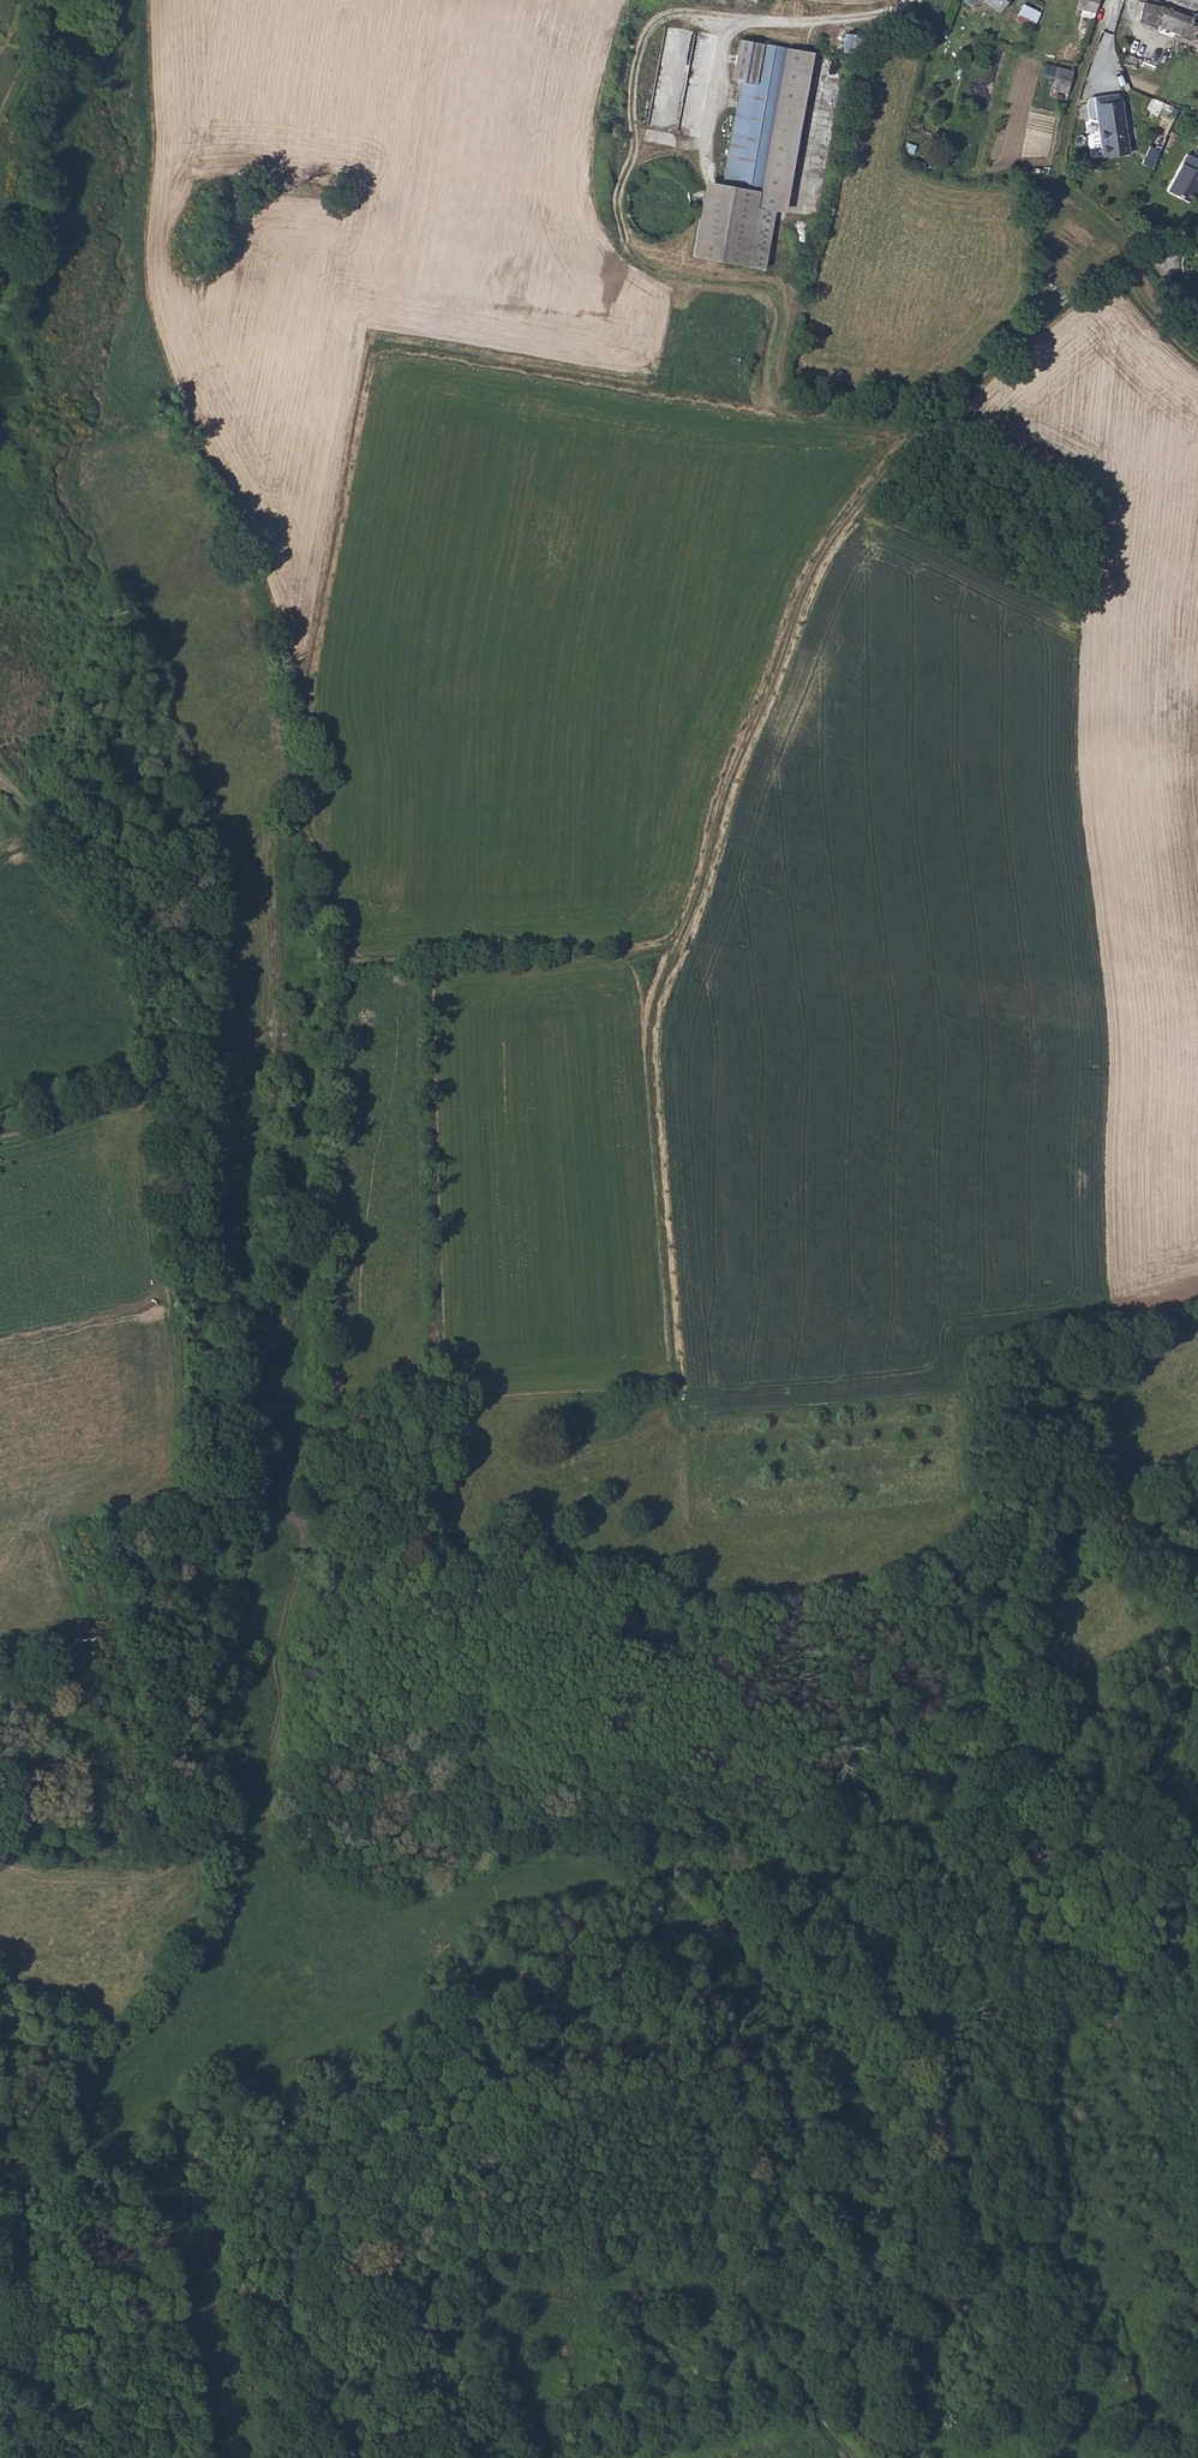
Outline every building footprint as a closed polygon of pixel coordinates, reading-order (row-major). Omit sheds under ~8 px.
[(995,10),(1003,0),(982,0),(995,10)] [(1031,29),(1041,4),(1031,0),(1022,0),(1014,20),(1031,29)] [(1093,18),(1094,15),(1098,0),(1077,0),(1075,7),(1081,8),(1079,14),(1093,18)] [(1197,39),(1197,14),(1192,12),(1190,17),(1165,8),(1142,2),(1137,20),(1156,27),(1182,36),(1183,34),(1197,39)] [(932,32),(918,27),(914,39),(929,44),(932,32)] [(840,52),(855,55),(859,36),(844,33),(840,52)] [(1064,60),(1073,62),(1077,46),(1065,43),(1062,56),(1065,57),(1064,60)] [(721,182),(759,190),(787,49),(764,45),(756,87),(740,84),(721,182)] [(813,53),(787,49),(759,190),(756,207),(774,210),(782,212),(813,53)] [(1049,89),(1066,94),(1072,70),(1055,66),(1049,89)] [(1167,119),(1174,107),(1155,97),(1148,109),(1167,119)] [(1121,99),(1086,104),(1087,118),(1096,117),(1101,157),(1129,153),(1123,111),(1121,99)] [(1083,119),(1087,159),(1101,157),(1096,117),(1087,118),(1083,119)] [(1154,164),(1158,148),(1149,145),(1144,161),(1154,164)] [(1187,152),(1168,191),(1193,203),(1197,193),(1197,147),(1194,156),(1187,152)] [(756,207),(759,190),(721,182),(705,179),(690,254),(745,265),(763,268),(774,210),(756,207)] [(506,1543),(506,1564),(520,1564),(520,1543),(506,1543)] [(480,1585),(496,1586),(497,1571),(482,1571),(480,1585)]
